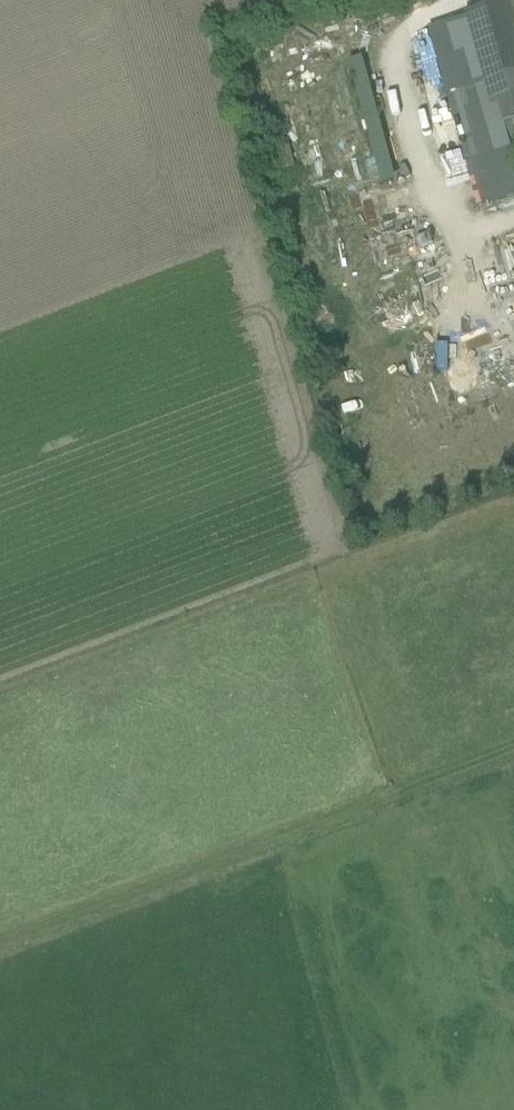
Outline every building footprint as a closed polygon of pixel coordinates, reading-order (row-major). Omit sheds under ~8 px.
[(464,12),(466,17),(489,105),(500,103),(513,99),(513,1),(510,2),(510,0),(507,0),(464,12)] [(388,181),(360,56),(346,59),(373,184),(388,181)] [(509,141),(513,139),(513,99),(500,103),(509,141)]
